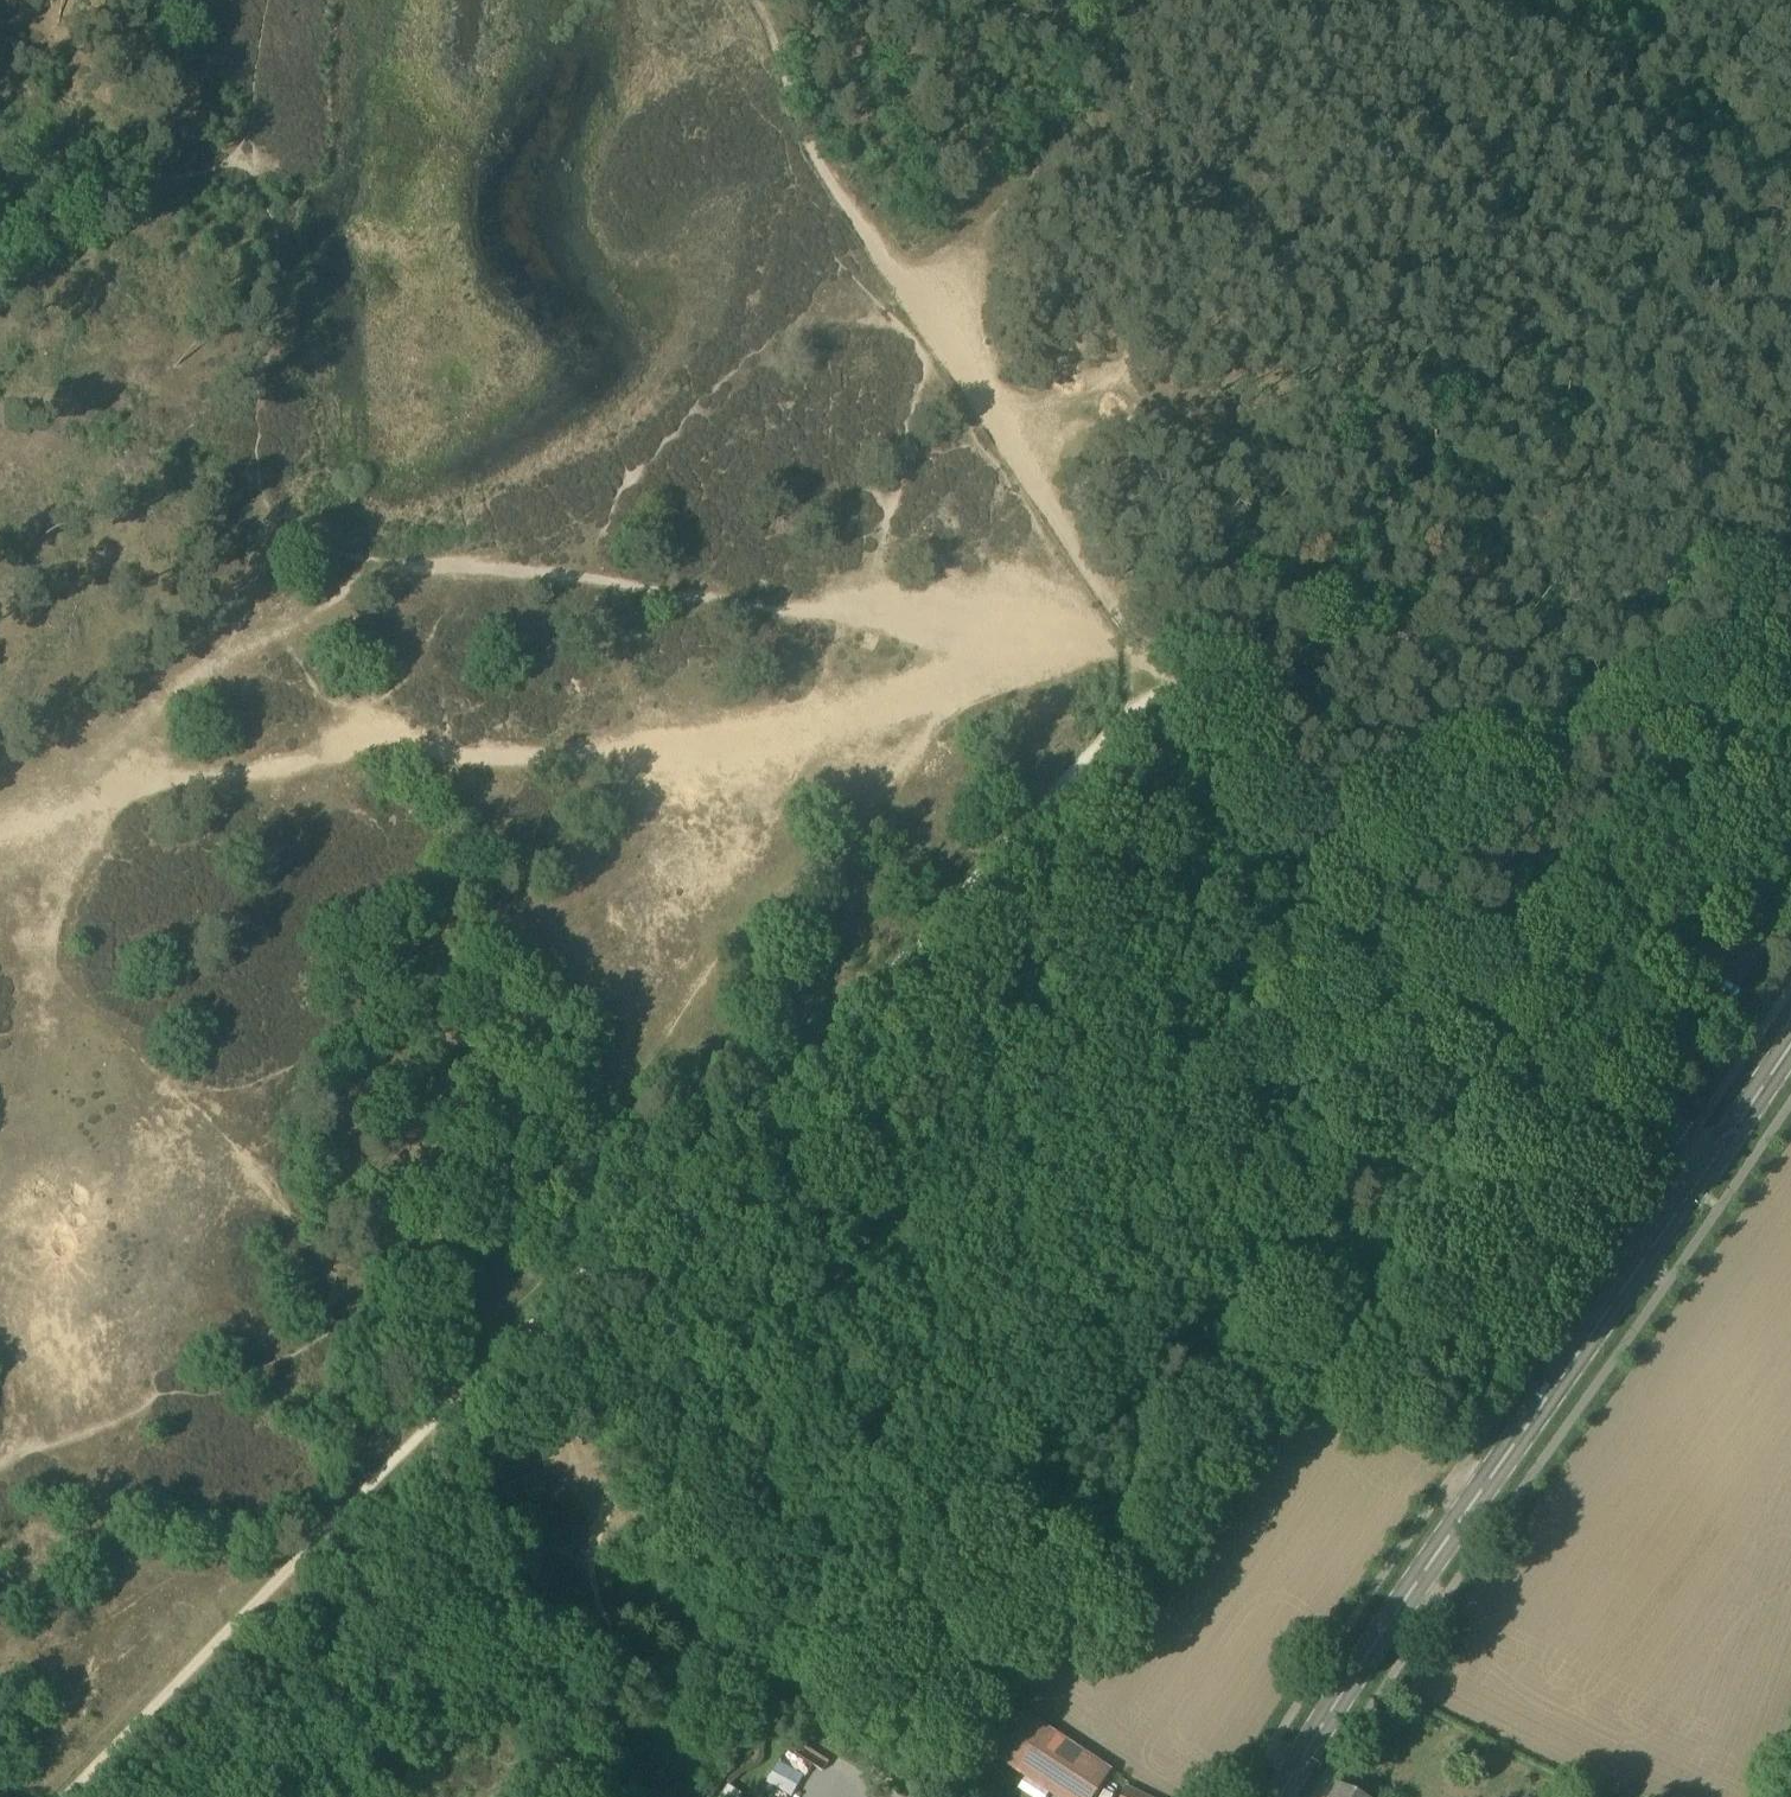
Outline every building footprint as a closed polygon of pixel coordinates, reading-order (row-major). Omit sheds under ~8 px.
[(1111,1770),(1027,1713),(997,1760),(1054,1796),(1094,1796),(1111,1770)] [(1338,1783),(1331,1796),(1363,1796),(1338,1783)] [(1127,1788),(1123,1796),(1147,1796),(1127,1788)]
